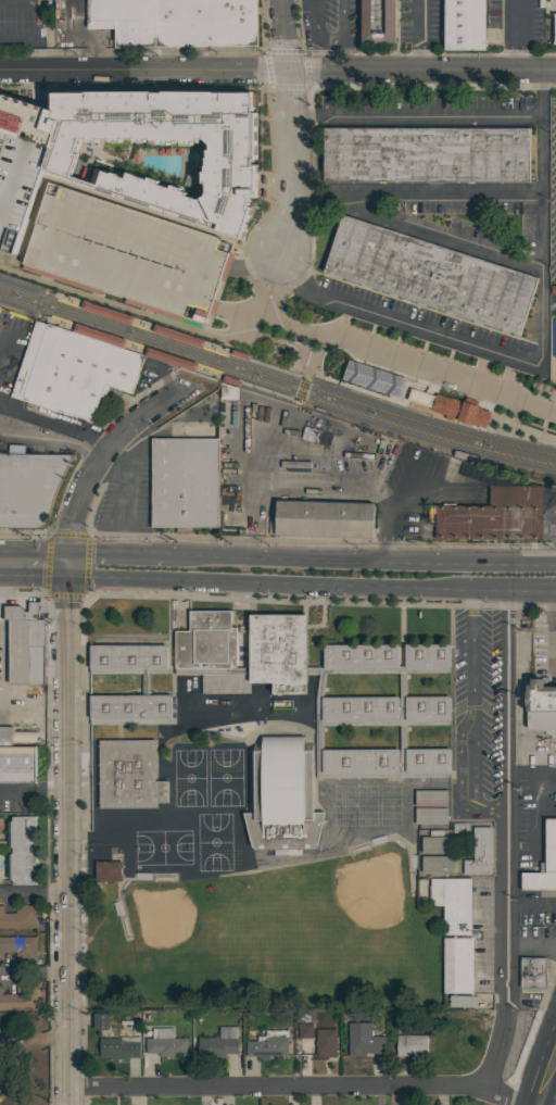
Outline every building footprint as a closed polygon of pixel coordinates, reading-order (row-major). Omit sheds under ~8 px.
[(54,23),(54,0),(256,0),(256,45),(115,47),(114,28),(87,28),(87,23),(54,23)] [(359,45),(359,0),(368,0),(368,34),(382,34),(382,0),(392,0),(392,45),(359,45)] [(444,50),(444,0),(484,0),(484,50),(444,50)] [(4,259),(0,257),(0,99),(36,112),(36,113),(42,115),(42,97),(242,97),(242,116),(247,116),(245,163),(242,164),(242,168),(248,169),(248,191),(243,192),(242,200),(239,200),(238,202),(240,203),(238,210),(242,212),(231,242),(206,235),(206,233),(33,175),(4,259)] [(528,128),(528,181),(323,180),(323,128),(528,128)] [(61,179),(83,187),(90,171),(97,172),(96,175),(101,177),(102,176),(109,177),(108,179),(116,181),(118,176),(125,177),(125,178),(138,183),(139,180),(150,184),(149,187),(160,191),(161,189),(173,191),(172,194),(178,196),(177,199),(188,203),(195,200),(195,194),(197,187),(192,187),(192,176),(194,176),(194,169),(197,169),(197,162),(198,162),(198,154),(201,153),(200,148),(195,142),(189,142),(188,147),(182,146),(182,149),(172,149),(172,145),(164,145),(165,147),(160,146),(159,149),(148,149),(148,145),(141,145),(141,142),(135,142),(135,146),(124,146),(124,142),(111,142),(111,146),(100,146),(100,142),(87,143),(87,146),(76,147),(77,142),(70,142),(64,156),(67,158),(61,179)] [(48,183),(21,264),(203,325),(228,242),(48,183)] [(536,278),(519,335),(323,272),(341,215),(536,278)] [(144,355),(131,393),(108,386),(104,398),(100,397),(91,423),(10,395),(35,321),(47,324),(47,323),(144,355)] [(345,373),(349,362),(407,381),(403,391),(345,373)] [(238,399),(220,399),(220,381),(238,387),(238,399)] [(433,398),(434,395),(448,400),(448,399),(462,403),(464,399),(476,403),(473,409),(489,413),(483,430),(452,419),(451,422),(443,419),(444,416),(429,411),(430,409),(405,401),(408,389),(433,398)] [(151,438),(184,438),(184,424),(217,423),(217,527),(191,527),(191,531),(176,531),(176,527),(151,527),(151,438)] [(37,529),(0,529),(0,454),(74,455),(65,469),(59,485),(53,499),(46,525),(37,529)] [(469,464),(450,463),(449,473),(456,473),(456,479),(469,479),(469,464)] [(542,486),(542,540),(434,539),(435,523),(428,523),(429,504),(442,505),(442,503),(456,503),(456,505),(489,505),(489,486),(542,486)] [(374,503),(372,537),(275,535),(276,500),(374,503)] [(8,619),(3,619),(3,605),(20,605),(25,612),(28,612),(28,602),(38,602),(38,619),(45,619),(45,623),(46,623),(46,631),(45,631),(45,636),(46,636),(46,643),(45,643),(45,657),(47,657),(47,665),(45,665),(45,666),(47,666),(47,674),(45,674),(45,677),(47,677),(46,681),(45,681),(43,685),(8,683),(8,619)] [(201,675),(175,675),(175,630),(189,630),(189,611),(230,611),(230,627),(236,627),(236,631),(236,635),(236,639),(236,642),(236,646),(236,650),(236,654),(236,657),(236,662),(236,664),(236,667),(250,667),(250,615),(305,614),(306,693),(273,693),(271,682),(250,682),(250,693),(201,693),(201,675)] [(397,644),(397,666),(404,666),(404,644),(450,644),(450,674),(406,674),(406,696),(450,696),(450,725),(406,726),(406,749),(448,749),(450,777),(316,778),(315,699),(319,667),(324,667),(323,644),(397,644)] [(167,645),(166,674),(149,674),(149,694),(170,694),(170,717),(175,717),(175,725),(89,725),(89,695),(141,695),(141,674),(89,674),(89,645),(167,645)] [(542,688),(555,688),(555,712),(526,713),(525,713),(525,706),(523,706),(523,692),(525,692),(525,686),(528,686),(528,680),(542,680),(542,688)] [(526,713),(555,712),(555,739),(552,739),(544,732),(541,731),(540,736),(530,732),(530,730),(526,729),(526,713)] [(35,745),(0,746),(0,727),(12,727),(12,730),(37,730),(37,745),(35,745)] [(313,812),(323,812),(316,844),(315,846),(313,849),(311,849),(300,849),(300,855),(266,855),(265,850),(254,850),(253,849),(251,846),(250,844),(242,813),(253,813),(253,751),(261,750),(261,737),(303,736),(303,750),(312,750),(313,812)] [(154,740),(155,781),(167,781),(167,802),(156,802),(156,807),(99,808),(98,740),(154,740)] [(35,782),(0,783),(0,746),(35,745),(35,782)] [(447,790),(447,806),(415,806),(415,790),(447,790)] [(446,807),(447,824),(415,824),(415,807),(446,807)] [(11,821),(11,816),(36,816),(36,818),(37,818),(37,824),(36,824),(36,829),(37,829),(37,833),(36,833),(36,852),(37,852),(37,858),(36,858),(36,863),(37,863),(37,884),(12,884),(12,880),(8,880),(8,854),(10,854),(10,853),(12,853),(12,846),(8,846),(8,821),(11,821)] [(543,820),(555,820),(555,874),(543,874),(543,820)] [(491,864),(490,864),(490,875),(462,876),(462,862),(471,861),(471,828),(491,828),(491,864)] [(453,837),(453,853),(421,853),(421,837),(453,837)] [(453,856),(453,872),(421,872),(421,856),(453,856)] [(122,862),(122,881),(94,881),(94,862),(122,862)] [(543,874),(555,874),(555,891),(519,891),(519,874),(543,874)] [(471,934),(443,934),(443,905),(430,905),(430,904),(429,904),(429,886),(430,886),(430,878),(470,878),(471,934)] [(36,928),(0,929),(0,905),(3,905),(3,914),(15,913),(15,905),(36,905),(36,928)] [(3,959),(0,959),(0,937),(36,937),(37,959),(15,959),(15,952),(3,952),(3,959)] [(472,993),(455,993),(455,995),(453,995),(453,993),(443,993),(443,938),(472,938),(472,993)] [(545,957),(545,988),(520,988),(520,957),(545,957)] [(37,1010),(0,1010),(0,988),(1,988),(1,994),(16,994),(16,987),(37,987),(37,1010)] [(471,995),(471,1007),(450,1007),(450,1005),(448,1005),(448,1003),(450,1003),(450,1000),(448,1000),(448,997),(450,997),(450,995),(471,995)] [(109,1030),(93,1030),(93,1014),(109,1014),(109,1030)] [(349,1022),(370,1022),(371,1037),(384,1037),(384,1053),(365,1054),(365,1057),(358,1057),(358,1056),(349,1056),(349,1022)] [(298,1039),(298,1024),(313,1024),(313,1039),(298,1039)] [(198,1057),(198,1038),(219,1038),(219,1027),(236,1027),(238,1030),(238,1053),(225,1054),(225,1057),(198,1057)] [(159,1053),(146,1053),(146,1039),(152,1039),(152,1028),(174,1028),(174,1039),(187,1038),(187,1056),(159,1057),(159,1053)] [(337,1055),(316,1055),(316,1045),(315,1045),(315,1042),(316,1042),(316,1029),(337,1029),(337,1055)] [(245,1056),(245,1041),(256,1041),(256,1035),(265,1035),(265,1030),(287,1030),(287,1056),(245,1056)] [(119,1039),(119,1032),(139,1032),(139,1045),(141,1045),(141,1052),(139,1052),(139,1057),(126,1057),(126,1059),(109,1059),(109,1057),(100,1058),(99,1039),(119,1039)] [(426,1035),(426,1056),(396,1056),(396,1035),(426,1035)] [(3,1087),(17,1087),(17,1100),(3,1100),(3,1087)]
